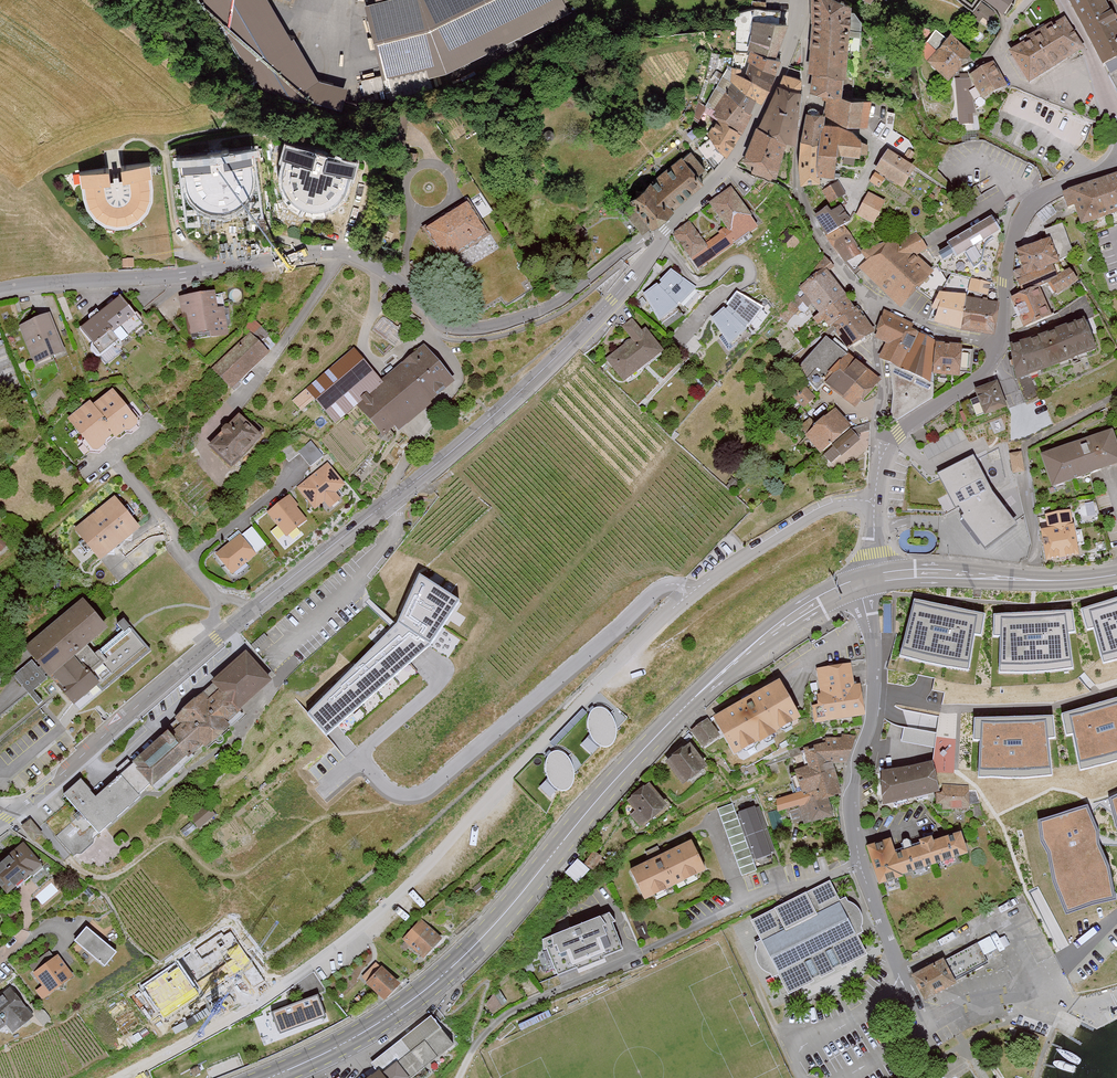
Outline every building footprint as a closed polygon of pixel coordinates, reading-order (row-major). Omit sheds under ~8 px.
[(219,25),(264,92),(343,112),(346,91),(320,84),(278,42),(253,0),(203,0),(219,25)] [(365,7),(385,91),(447,75),(570,13),(565,4),(571,1),(570,0),(391,0),(375,4),(365,7)] [(814,88),(844,89),(847,0),(817,0),(814,88)] [(1002,8),(1007,0),(989,0),(1002,8)] [(1105,66),(1116,60),(1116,25),(1103,0),(1071,0),(1105,66)] [(777,6),(757,6),(757,17),(777,17),(777,6)] [(779,54),(786,18),(777,17),(757,17),(751,47),(779,54)] [(1030,41),(1011,52),(1029,83),(1082,52),(1064,21),(1053,28),(1051,24),(1028,38),(1030,41)] [(929,57),(947,76),(970,52),(951,34),(929,57)] [(783,55),(779,54),(751,47),(743,75),(772,84),(783,55)] [(986,99),(1006,86),(992,64),(972,77),(986,99)] [(755,112),(772,84),(743,75),(735,72),(731,80),(734,83),(730,91),(755,112)] [(785,135),(792,137),(799,77),(786,74),(759,125),(785,135)] [(945,124),(972,124),(972,81),(945,81),(945,124)] [(1017,89),(1008,108),(1088,142),(1096,123),(1017,89)] [(716,112),(722,117),(743,131),(755,112),(730,91),(716,112)] [(874,93),(828,92),(828,112),(850,119),(873,120),(874,93)] [(825,109),(810,108),(804,134),(802,178),(819,172),(838,174),(840,151),(862,152),(864,126),(840,124),(824,123),(825,109)] [(743,131),(722,117),(710,135),(731,151),(743,131)] [(759,125),(757,125),(742,165),(770,175),(785,135),(759,125)] [(731,151),(710,135),(698,149),(717,169),(731,151)] [(300,201),(313,203),(324,204),(334,199),(342,190),(346,179),(348,168),(352,169),(355,158),(326,152),(324,162),(330,164),(328,172),(325,179),(318,183),(314,184),(309,183),(305,179),(303,175),(303,170),(305,158),(312,159),(314,148),(285,142),(283,153),(287,154),(283,166),(283,176),(286,186),(291,194),(300,201)] [(218,205),(235,201),(245,194),(250,183),(252,172),(250,162),(254,161),(252,148),(224,150),(225,164),(232,163),(233,173),(232,179),(229,183),(224,185),(219,186),(215,184),(211,181),(208,178),(207,165),(211,165),(210,152),(182,154),(183,167),(186,167),(188,182),(194,195),(205,203),(218,205)] [(844,162),(854,162),(855,153),(845,152),(844,162)] [(917,169),(889,152),(877,172),(904,189),(917,169)] [(683,159),(624,208),(643,231),(702,181),(683,159)] [(116,217),(133,214),(142,206),(148,196),(149,184),(148,174),(151,174),(150,160),(122,163),(123,176),(129,175),(130,185),(129,191),(126,195),(121,198),(116,198),(112,197),(108,194),(106,191),(105,178),(109,177),(108,164),(80,166),(81,179),(84,179),(85,194),(91,207),(103,216),(116,217)] [(1083,224),(1116,212),(1116,176),(1067,194),(1072,208),(1077,206),(1083,224)] [(837,182),(823,193),(831,205),(846,194),(837,182)] [(690,226),(675,236),(699,270),(758,229),(731,191),(712,205),(730,230),(705,248),(690,226)] [(870,195),(859,215),(876,223),(886,204),(870,195)] [(470,199),(427,227),(448,260),(491,232),(470,199)] [(829,208),(817,217),(830,235),(852,220),(842,207),(833,214),(829,208)] [(950,242),(952,245),(940,252),(945,259),(956,253),(958,257),(965,253),(976,268),(982,262),(987,244),(992,237),(1000,232),(991,217),(950,242)] [(863,273),(904,307),(931,275),(911,259),(928,250),(916,234),(896,246),(889,240),(863,273)] [(1049,238),(1019,251),(1030,276),(1052,266),(1060,263),(1049,238)] [(1030,276),(1021,281),(1027,293),(1058,277),(1052,266),(1030,276)] [(659,283),(645,296),(662,321),(681,307),(695,289),(670,268),(659,283)] [(873,330),(827,271),(804,288),(850,347),(873,330)] [(972,277),(969,290),(989,295),(992,282),(972,277)] [(217,289),(182,293),(185,315),(190,315),(192,330),(230,325),(226,301),(218,302),(217,289)] [(1027,293),(1014,300),(1027,327),(1051,316),(1038,289),(1027,293)] [(727,306),(713,318),(730,343),(749,329),(767,307),(738,291),(727,306)] [(967,294),(940,293),(934,308),(939,309),(934,320),(965,329),(969,298),(967,294)] [(140,318),(119,295),(83,328),(104,351),(140,318)] [(998,302),(969,298),(965,329),(994,332),(998,302)] [(23,321),(37,359),(66,349),(51,310),(23,321)] [(889,342),(881,357),(901,368),(920,334),(886,314),(875,334),(889,342)] [(625,379),(666,350),(649,326),(645,329),(636,316),(625,323),(635,337),(608,355),(625,379)] [(1087,321),(1011,348),(1021,378),(1098,351),(1087,321)] [(228,388),(270,351),(254,333),(212,370),(228,388)] [(829,372),(846,353),(829,334),(799,368),(813,382),(818,377),(827,384),(834,376),(829,372)] [(930,381),(933,374),(944,345),(920,334),(901,368),(930,381)] [(451,379),(423,345),(383,377),(357,399),(386,433),(451,379)] [(962,345),(944,345),(933,374),(961,376),(962,345)] [(357,399),(383,377),(357,346),(297,398),(302,404),(315,393),(336,417),(357,399)] [(834,376),(827,384),(856,410),(882,382),(846,353),(829,372),(834,376)] [(937,395),(890,372),(892,393),(891,415),(897,420),(937,395)] [(997,383),(977,391),(984,408),(1003,401),(997,383)] [(806,386),(795,397),(805,407),(816,395),(806,386)] [(90,399),(68,417),(94,450),(113,435),(116,440),(139,421),(113,389),(94,404),(90,399)] [(836,410),(806,437),(823,455),(852,428),(836,410)] [(213,442),(233,462),(263,431),(242,412),(213,442)] [(852,430),(833,447),(843,458),(862,441),(852,430)] [(1043,457),(1054,489),(1116,466),(1116,443),(1113,432),(1043,457)] [(311,465),(324,455),(311,440),(298,450),(311,465)] [(1023,451),(1011,452),(1013,472),(1025,471),(1023,451)] [(1019,528),(973,457),(938,477),(953,512),(982,555),(1019,528)] [(346,482),(331,462),(302,485),(318,505),(326,498),(332,505),(342,496),(337,490),(346,482)] [(299,502),(292,493),(270,510),(288,534),(309,518),(298,503),(299,502)] [(76,526),(100,557),(140,526),(116,494),(76,526)] [(1072,511),(1046,515),(1049,530),(1042,531),(1047,563),(1079,557),(1072,511)] [(302,533),(297,528),(288,537),(276,525),(270,532),(287,549),(302,533)] [(2,551),(10,543),(0,533),(0,549),(2,551)] [(256,554),(242,534),(216,554),(230,573),(256,554)] [(458,600),(418,575),(399,621),(308,712),(325,734),(430,644),(458,600)] [(83,599),(25,646),(72,704),(99,683),(82,662),(94,652),(88,644),(107,629),(83,599)] [(1083,612),(1101,667),(1116,662),(1116,602),(1083,612)] [(988,618),(910,605),(902,662),(974,675),(988,618)] [(1072,614),(993,620),(999,678),(1072,673),(1072,614)] [(273,678),(249,652),(131,756),(134,761),(96,794),(82,779),(66,794),(83,813),(58,835),(76,855),(205,741),(208,745),(231,724),(227,719),(273,678)] [(47,679),(30,660),(14,675),(38,702),(41,699),(34,691),(47,679)] [(815,721),(863,715),(860,684),(853,685),(851,667),(817,671),(821,701),(813,702),(815,721)] [(778,681),(713,718),(734,756),(799,719),(778,681)] [(1064,720),(1082,775),(1116,765),(1116,705),(1064,720)] [(605,709),(597,707),(591,711),(588,718),(588,728),(592,738),(598,745),(606,747),(614,742),(616,734),(616,724),(612,715),(605,709)] [(691,729),(703,747),(718,738),(706,719),(691,729)] [(1054,722),(975,725),(978,782),(1052,781),(1054,722)] [(841,796),(834,769),(845,766),(853,734),(815,744),(816,750),(807,753),(812,770),(796,774),(801,794),(779,800),(782,813),(801,808),(805,825),(830,819),(825,800),(841,796)] [(666,762),(681,785),(706,769),(692,746),(666,762)] [(564,753),(555,751),(549,755),(547,762),(547,772),(550,782),(556,789),(565,791),(572,786),(575,778),(574,769),(571,759),(564,753)] [(881,770),(883,804),(940,791),(932,761),(881,770)] [(939,797),(939,811),(972,811),(972,783),(953,783),(945,783),(945,797),(939,797)] [(637,812),(631,817),(640,827),(665,806),(649,786),(629,802),(637,812)] [(1037,820),(1040,841),(1047,853),(1053,882),(1066,914),(1092,905),(1116,900),(1110,867),(1100,845),(1108,845),(1116,846),(1116,794),(1109,798),(1037,820)] [(734,802),(720,807),(741,875),(755,870),(734,802)] [(771,854),(755,806),(739,812),(756,859),(771,854)] [(35,817),(26,826),(40,841),(49,833),(35,817)] [(891,841),(868,848),(879,886),(904,879),(903,875),(968,856),(962,834),(933,842),(932,837),(920,840),(922,846),(895,854),(891,841)] [(0,867),(0,875),(19,896),(53,866),(29,840),(0,867)] [(691,843),(629,873),(643,902),(705,872),(691,843)] [(580,883),(593,869),(580,857),(567,871),(580,883)] [(781,977),(790,995),(868,956),(858,937),(862,928),(862,916),(853,907),(840,902),(830,883),(753,923),(764,943),(759,945),(757,954),(760,967),(766,972),(772,978),(781,977)] [(615,913),(548,940),(562,976),(630,950),(615,913)] [(403,939),(422,959),(441,941),(422,921),(403,939)] [(95,927),(85,942),(121,967),(131,952),(95,927)] [(977,943),(945,962),(958,984),(990,965),(977,943)] [(65,952),(43,971),(53,983),(47,989),(56,1000),(85,976),(65,952)] [(945,962),(916,980),(929,1001),(958,984),(945,962)] [(383,970),(366,986),(382,1003),(399,987),(383,970)] [(0,1000),(0,1039),(18,1023),(27,1033),(48,1014),(20,982),(0,1000)] [(324,1017),(317,996),(272,1013),(280,1033),(324,1017)] [(385,1062),(392,1071),(383,1077),(427,1077),(468,1048),(445,1017),(385,1062)]
